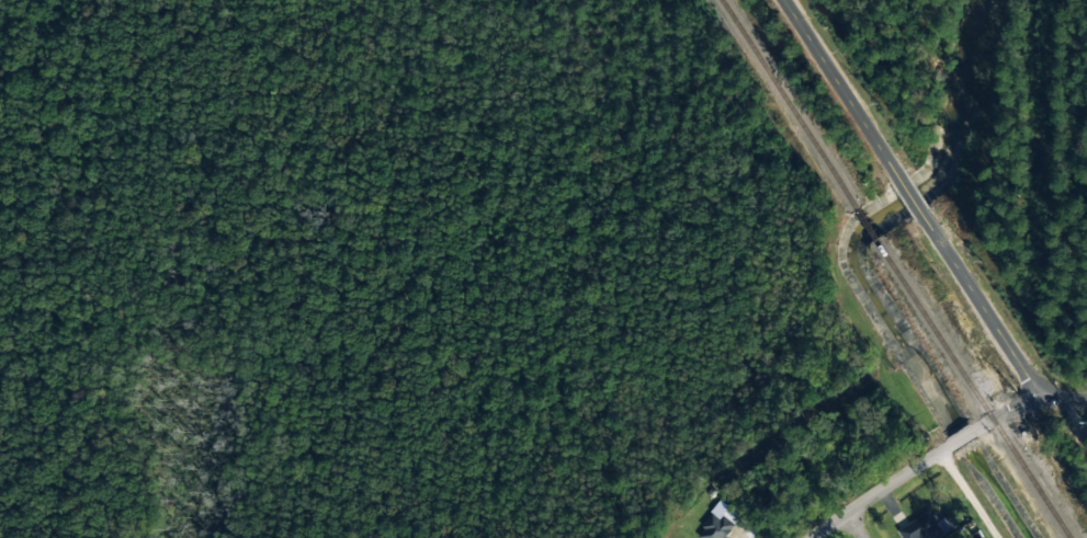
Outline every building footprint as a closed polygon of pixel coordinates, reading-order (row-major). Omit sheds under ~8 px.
[(903,537),(939,537),(957,527),(950,515),(937,523),(930,511),(898,530),(903,537)] [(699,537),(725,537),(734,527),(714,512),(696,535),(699,537)]
